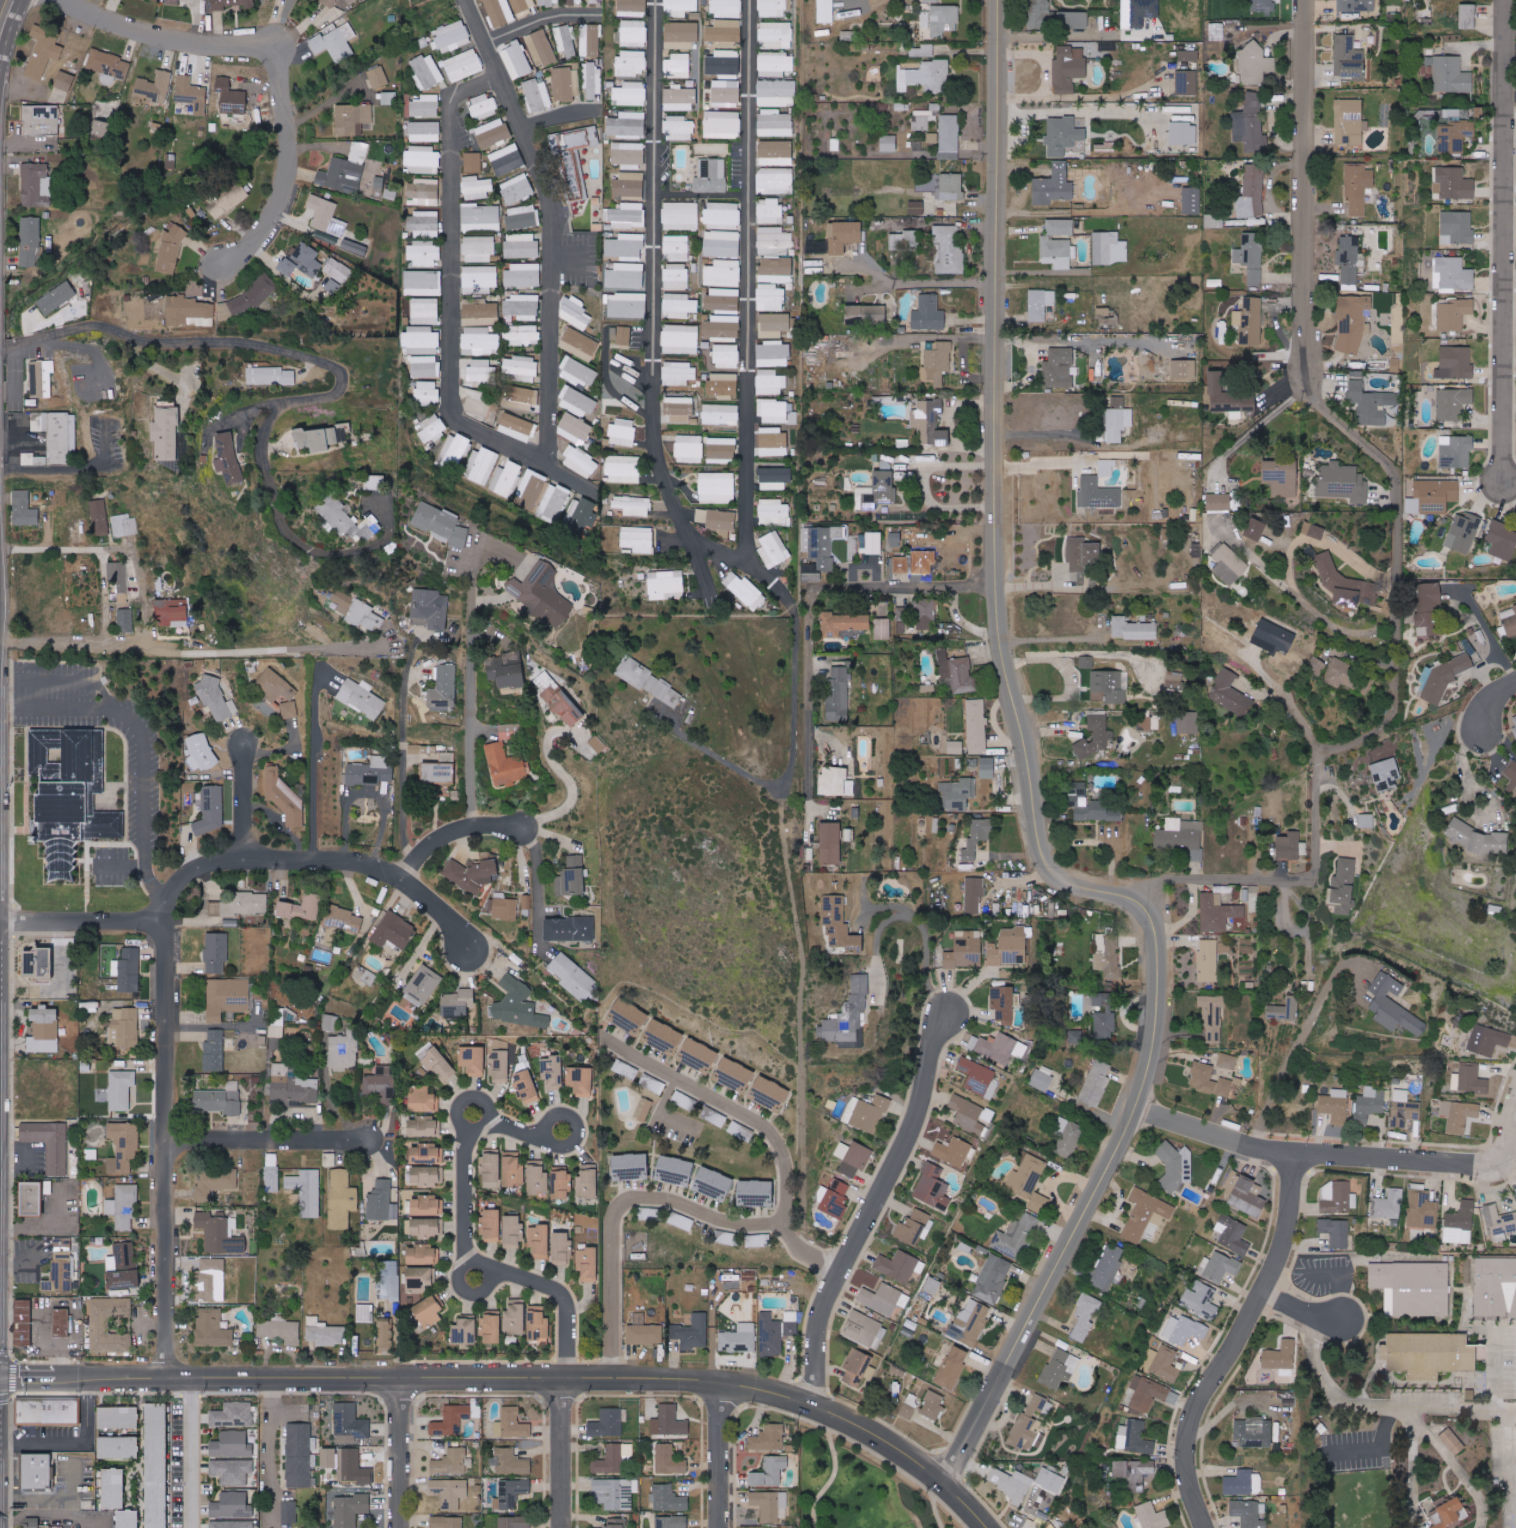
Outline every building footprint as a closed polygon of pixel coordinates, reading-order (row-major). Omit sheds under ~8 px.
[(211,11),(225,10),(225,8),(255,8),(255,0),(211,0),(211,11)] [(494,28),(515,20),(507,0),(483,0),(494,28)] [(534,0),(511,0),(518,17),(537,9),(534,0)] [(647,17),(647,0),(619,0),(618,16),(647,17)] [(665,10),(700,10),(700,0),(665,0),(665,10)] [(710,17),(741,17),(741,0),(710,0),(710,17)] [(784,10),(792,10),(792,0),(758,0),(758,17),(784,17),(784,10)] [(835,0),(818,0),(818,23),(835,23),(835,0)] [(1088,30),(1089,13),(1049,11),(1049,0),(1030,0),(1029,28),(1088,30)] [(1131,29),(1145,29),(1145,17),(1160,17),(1160,0),(1132,0),(1131,29)] [(1249,11),(1276,11),(1276,2),(1273,2),(1273,0),(1249,0),(1249,11)] [(1338,11),(1377,11),(1377,0),(1338,0),(1338,11)] [(1460,29),(1476,29),(1476,4),(1460,4),(1460,29)] [(959,5),(931,6),(931,39),(944,38),(944,31),(959,30),(959,5)] [(707,26),(706,41),(720,42),(720,48),(740,48),(740,20),(715,19),(715,26),(707,26)] [(472,43),(464,20),(433,32),(442,54),(472,43)] [(646,47),(647,21),(621,20),(621,47),(646,47)] [(357,36),(349,22),(324,36),(322,33),(307,41),(315,55),(328,49),(337,64),(355,55),(347,41),(357,36)] [(697,49),(698,23),(665,22),(665,49),(697,49)] [(792,23),(759,22),(759,47),(791,48),(792,23)] [(1224,23),(1210,23),(1210,41),(1225,40),(1224,23)] [(580,24),(579,56),(599,57),(600,25),(580,24)] [(65,46),(58,44),(61,34),(34,25),(30,37),(37,39),(26,76),(43,81),(50,59),(60,62),(65,46)] [(553,28),(558,53),(565,51),(566,58),(577,56),(572,25),(553,28)] [(535,68),(556,61),(546,29),(525,35),(535,68)] [(856,33),(842,32),(842,40),(855,41),(856,33)] [(1335,76),(1352,76),(1352,81),(1365,81),(1365,50),(1354,49),(1355,35),(1335,34),(1335,76)] [(1242,84),(1264,85),(1264,71),(1275,71),(1276,58),(1262,57),(1262,42),(1247,42),(1247,52),(1239,52),(1238,71),(1243,71),(1242,84)] [(1074,94),(1074,78),(1087,78),(1087,47),(1058,47),(1058,59),(1054,59),(1054,94),(1074,94)] [(443,61),(452,83),(484,70),(475,48),(443,61)] [(646,51),(617,50),(616,75),(645,76),(646,51)] [(131,59),(92,51),(88,69),(103,73),(101,83),(113,86),(115,78),(127,80),(131,59)] [(1199,61),(1199,51),(1179,51),(1180,61),(1199,61)] [(411,62),(425,90),(445,81),(431,53),(411,62)] [(690,53),(671,54),(671,59),(664,59),(664,77),(690,77),(690,53)] [(758,77),(784,77),(784,71),(794,71),(794,53),(758,53),(758,77)] [(1462,57),(1434,56),(1433,92),(1473,93),(1473,72),(1461,72),(1462,57)] [(948,60),(922,60),(921,70),(907,70),(906,85),(925,85),(925,92),(948,92),(948,60)] [(600,62),(585,62),(585,100),(599,100),(600,62)] [(367,71),(374,90),(389,84),(382,65),(367,71)] [(580,100),(579,68),(553,68),(554,100),(580,100)] [(76,76),(60,69),(53,85),(70,92),(76,76)] [(171,72),(158,70),(156,82),(137,79),(134,99),(167,104),(171,72)] [(1197,95),(1197,71),(1176,71),(1177,95),(1197,95)] [(195,104),(195,116),(206,116),(207,87),(191,87),(191,75),(177,75),(176,103),(195,104)] [(231,77),(216,77),(216,93),(221,93),(220,113),(247,114),(247,91),(230,91),(231,77)] [(546,79),(525,83),(530,112),(552,108),(546,79)] [(739,107),(740,80),(713,80),(712,107),(739,107)] [(796,81),(758,80),(757,106),(795,107),(796,81)] [(646,82),(624,82),(624,88),(612,88),(612,104),(646,104),(646,82)] [(695,88),(681,88),(681,86),(663,87),(664,111),(696,110),(695,88)] [(382,92),(382,104),(397,105),(397,93),(382,92)] [(1261,92),(1244,92),(1245,112),(1233,112),(1233,141),(1245,141),(1245,151),(1266,151),(1266,135),(1262,135),(1261,92)] [(493,93),(468,100),(474,120),(498,114),(493,93)] [(410,116),(439,117),(439,95),(422,94),(421,102),(410,101),(410,116)] [(1363,99),(1336,100),(1337,145),(1363,144),(1363,131),(1369,131),(1368,120),(1364,120),(1363,99)] [(59,105),(24,106),(24,135),(59,135),(59,105)] [(336,136),(363,136),(363,124),(373,124),(372,105),(336,105),(336,136)] [(110,121),(112,113),(96,109),(91,133),(106,136),(109,121),(110,121)] [(759,137),(793,136),(793,114),(780,114),(780,109),(758,110),(759,137)] [(728,139),(728,135),(739,135),(740,112),(705,111),(704,138),(728,139)] [(645,112),(620,112),(620,118),(607,118),(607,137),(645,137),(645,112)] [(929,131),(929,121),(936,121),(936,116),(931,116),(931,112),(918,112),(918,122),(912,122),(912,130),(929,131)] [(959,115),(940,115),(940,154),(959,154),(959,115)] [(693,121),(685,121),(685,116),(664,116),(665,140),(694,140),(693,121)] [(482,149),(511,138),(503,117),(474,129),(482,149)] [(1048,157),(1066,157),(1066,147),(1076,147),(1076,141),(1087,141),(1087,128),(1076,128),(1076,117),(1048,118),(1048,135),(1044,135),(1044,146),(1048,146),(1048,157)] [(440,122),(410,122),(410,142),(440,142),(440,122)] [(1170,145),(1197,145),(1197,122),(1170,122),(1170,145)] [(1464,137),(1475,137),(1476,124),(1439,123),(1438,153),(1464,154),(1464,137)] [(599,145),(597,126),(550,132),(553,152),(563,150),(569,202),(585,200),(578,148),(599,145)] [(897,151),(897,136),(880,136),(881,151),(897,151)] [(839,139),(830,139),(830,151),(840,151),(839,139)] [(359,194),(369,144),(353,141),(349,160),(333,157),(329,173),(318,170),(315,185),(359,194)] [(644,169),(645,143),(613,142),(612,164),(621,165),(621,168),(644,169)] [(489,154),(497,177),(525,166),(517,143),(489,154)] [(758,165),(782,164),(782,158),(794,158),(793,145),(758,146),(758,165)] [(440,149),(407,147),(406,173),(439,174),(440,149)] [(481,173),(481,153),(465,153),(465,173),(481,173)] [(167,167),(176,167),(176,154),(166,154),(167,167)] [(726,193),(727,160),(701,159),(701,178),(694,178),(694,192),(726,193)] [(49,163),(23,163),(22,206),(51,206),(52,176),(48,176),(49,163)] [(1236,217),(1263,218),(1264,165),(1245,164),(1244,197),(1236,196),(1236,217)] [(1345,200),(1349,199),(1350,217),(1366,217),(1366,189),(1375,189),(1375,170),(1366,170),(1366,164),(1345,164),(1345,200)] [(1464,168),(1435,167),(1435,192),(1440,192),(1440,198),(1475,199),(1476,179),(1464,179),(1464,168)] [(793,194),(793,169),(757,169),(757,195),(793,194)] [(613,197),(644,197),(644,172),(620,172),(619,179),(613,179),(613,197)] [(499,183),(507,205),(534,195),(527,174),(499,183)] [(964,174),(941,174),(941,193),(947,193),(947,200),(963,200),(964,174)] [(478,180),(477,176),(462,177),(464,200),(492,198),(490,179),(478,180)] [(438,204),(439,181),(408,180),(407,204),(438,204)] [(218,222),(250,195),(238,182),(207,208),(218,222)] [(1200,188),(1183,187),(1183,215),(1200,215),(1200,188)] [(349,222),(334,218),(338,203),(311,195),(307,207),(316,210),(311,227),(344,237),(349,222)] [(782,224),(782,200),(758,200),(757,224),(782,224)] [(909,215),(924,215),(925,202),(910,201),(909,215)] [(612,227),(644,228),(645,203),(621,202),(621,209),(606,208),(605,221),(612,221),(612,227)] [(663,230),(698,230),(698,203),(663,202),(663,230)] [(705,227),(727,228),(727,226),(739,226),(740,203),(705,203),(705,227)] [(500,204),(462,205),(462,230),(500,230),(500,204)] [(539,226),(537,205),(506,208),(508,230),(539,226)] [(1475,244),(1475,230),(1472,230),(1472,212),(1442,211),(1441,244),(1475,244)] [(439,212),(406,212),(406,230),(414,231),(414,237),(438,238),(439,212)] [(1224,228),(1224,214),(1205,214),(1205,228),(1224,228)] [(42,218),(22,217),(20,267),(36,268),(36,261),(41,261),(42,218)] [(1074,220),(1046,220),(1046,235),(1041,235),(1041,264),(1054,264),(1054,270),(1071,270),(1071,259),(1074,259),(1074,240),(1053,240),(1053,235),(1074,235),(1074,220)] [(863,243),(863,222),(829,223),(830,255),(845,255),(845,243),(863,243)] [(164,232),(157,272),(176,275),(185,228),(174,226),(173,233),(164,232)] [(963,226),(933,226),(933,244),(938,244),(938,274),(962,274),(963,226)] [(791,255),(791,233),(783,233),(783,228),(758,227),(758,255),(791,255)] [(740,257),(741,232),(705,231),(704,256),(740,257)] [(919,232),(890,232),(890,252),(919,251),(919,232)] [(1093,264),(1128,264),(1128,241),(1119,241),(1119,232),(1093,232),(1093,264)] [(1248,292),(1262,292),(1263,233),(1242,232),(1242,249),(1233,249),(1233,264),(1243,264),(1242,275),(1248,275),(1248,292)] [(505,258),(538,257),(538,234),(505,234),(505,258)] [(643,234),(619,234),(618,239),(605,239),(605,256),(620,256),(620,261),(643,261),(643,234)] [(688,236),(663,235),(663,260),(688,260),(688,236)] [(489,262),(489,254),(495,254),(495,236),(463,236),(464,262),(489,262)] [(1357,290),(1358,266),(1366,267),(1366,255),(1359,254),(1360,237),(1341,236),(1340,252),(1337,251),(1336,265),(1342,265),(1341,290),(1357,290)] [(341,248),(365,257),(368,248),(345,239),(341,248)] [(320,252),(302,242),(292,259),(286,256),(278,270),(292,278),(299,267),(315,277),(323,264),(316,260),(320,252)] [(408,245),(407,260),(413,260),(413,267),(435,267),(435,260),(440,260),(441,246),(408,245)] [(354,270),(331,257),(323,271),(345,285),(354,270)] [(792,258),(760,257),(759,283),(792,283),(792,258)] [(1475,289),(1476,270),(1464,269),(1464,258),(1436,257),(1436,276),(1439,277),(1439,290),(1450,290),(1450,289),(1475,289)] [(739,287),(740,261),(714,260),(714,266),(704,266),(703,286),(739,287)] [(540,264),(510,263),(510,270),(503,270),(503,287),(540,287),(540,264)] [(605,287),(643,288),(644,264),(610,263),(610,269),(606,269),(605,287)] [(688,288),(687,264),(663,264),(663,289),(688,288)] [(497,287),(497,266),(462,267),(463,294),(490,294),(490,287),(497,287)] [(256,309),(279,287),(265,271),(227,307),(237,318),(251,304),(256,309)] [(442,295),(441,271),(405,271),(405,296),(442,295)] [(334,295),(341,285),(332,278),(324,288),(334,295)] [(36,301),(45,316),(78,296),(69,281),(36,301)] [(784,289),(777,289),(777,284),(757,284),(757,311),(784,311),(784,289)] [(1029,322),(1045,322),(1046,305),(1055,305),(1056,291),(1030,290),(1029,322)] [(538,320),(538,295),(510,294),(510,300),(503,300),(503,319),(538,320)] [(593,318),(583,312),(587,304),(571,294),(558,316),(584,331),(593,318)] [(688,319),(688,312),(698,313),(698,300),(689,300),(689,294),(664,294),(663,318),(688,319)] [(912,311),(913,330),(945,329),(945,310),(938,311),(937,294),(919,295),(920,311),(912,311)] [(168,295),(167,325),(188,326),(188,318),(196,318),(196,326),(214,326),(214,302),(186,301),(186,295),(168,295)] [(1361,335),(1375,334),(1375,324),(1365,324),(1365,310),(1373,310),(1373,296),(1338,297),(1339,353),(1362,353),(1361,335)] [(1262,298),(1244,297),(1243,311),(1233,311),(1233,326),(1240,326),(1240,346),(1261,346),(1262,298)] [(439,324),(439,299),(412,298),(412,324),(439,324)] [(462,299),(462,326),(499,325),(498,303),(486,303),(486,299),(462,299)] [(1438,332),(1464,331),(1464,315),(1475,314),(1475,299),(1449,300),(1449,303),(1438,303),(1438,332)] [(886,305),(847,306),(847,325),(887,325),(886,305)] [(1100,324),(1119,324),(1119,309),(1096,309),(1096,317),(1100,317),(1100,324)] [(759,338),(781,338),(781,331),(790,331),(791,314),(760,314),(759,338)] [(740,316),(711,315),(711,322),(704,322),(704,338),(739,339),(740,316)] [(699,326),(663,325),(662,353),(698,354),(699,326)] [(439,332),(432,332),(432,326),(404,326),(403,353),(439,354),(439,332)] [(504,345),(539,345),(539,326),(505,326),(504,345)] [(631,327),(618,326),(617,345),(630,346),(631,327)] [(489,327),(462,327),(462,354),(499,354),(499,334),(489,334),(489,327)] [(600,342),(568,327),(558,347),(591,362),(600,342)] [(790,342),(757,343),(757,367),(790,366),(790,342)] [(925,342),(926,382),(934,382),(934,388),(944,388),(943,372),(951,372),(951,342),(925,342)] [(739,345),(714,345),(713,368),(738,368),(739,345)] [(1474,379),(1475,365),(1471,365),(1471,347),(1442,347),(1441,370),(1435,370),(1435,378),(1474,379)] [(1073,348),(1050,348),(1050,362),(1045,362),(1044,387),(1073,388),(1073,348)] [(411,377),(439,377),(439,356),(411,356),(411,377)] [(503,358),(502,380),(536,381),(536,357),(511,356),(511,359),(503,358)] [(557,374),(586,391),(597,373),(568,356),(557,374)] [(496,382),(496,367),(490,366),(490,360),(472,359),(472,367),(466,367),(466,381),(496,382)] [(1196,379),(1196,360),(1172,361),(1172,379),(1196,379)] [(31,398),(51,398),(50,372),(54,372),(54,361),(30,362),(31,398)] [(663,364),(663,385),(688,386),(688,380),(696,380),(696,364),(663,364)] [(248,385),(295,384),(295,371),(283,371),(283,367),(247,368),(248,385)] [(757,395),(781,395),(781,388),(787,388),(787,376),(776,376),(776,370),(757,370),(757,395)] [(1224,372),(1210,372),(1210,412),(1230,412),(1230,420),(1242,420),(1242,412),(1256,412),(1256,393),(1224,394),(1224,372)] [(738,374),(708,374),(708,395),(717,395),(717,399),(738,398),(738,374)] [(1358,425),(1386,425),(1386,407),(1400,407),(1400,393),(1364,393),(1364,380),(1350,380),(1350,402),(1358,402),(1358,425)] [(415,404),(438,405),(438,382),(415,381),(415,404)] [(558,405),(592,418),(599,400),(564,387),(558,405)] [(484,394),(469,389),(461,412),(484,421),(491,404),(481,400),(484,394)] [(1474,389),(1437,390),(1438,422),(1463,421),(1463,405),(1475,404),(1474,389)] [(1122,443),(1122,428),(1133,428),(1133,409),(1124,409),(1124,397),(1108,397),(1107,443),(1122,443)] [(693,398),(667,398),(666,415),(671,415),(671,423),(693,423),(693,398)] [(759,423),(797,424),(797,412),(787,412),(788,400),(759,400),(759,423)] [(950,446),(950,430),(937,430),(937,414),(943,414),(944,400),(918,400),(917,410),(911,410),(911,428),(920,428),(920,445),(950,446)] [(739,405),(702,404),(702,424),(739,425),(739,405)] [(156,461),(178,460),(177,408),(155,408),(156,461)] [(538,425),(505,412),(498,431),(531,443),(538,425)] [(592,427),(567,412),(555,432),(580,446),(592,427)] [(48,432),(48,464),(75,464),(75,413),(31,413),(31,432),(48,432)] [(424,429),(417,433),(424,444),(432,439),(433,440),(448,431),(437,413),(420,423),(424,429)] [(610,420),(608,445),(634,447),(636,422),(610,420)] [(297,432),(299,449),(313,447),(314,453),(331,451),(330,445),(339,444),(337,427),(297,432)] [(788,430),(760,429),(759,456),(787,456),(788,430)] [(451,431),(434,463),(455,474),(471,442),(451,431)] [(245,481),(231,432),(212,437),(222,472),(224,471),(228,486),(245,481)] [(675,458),(690,458),(690,462),(702,462),(702,436),(675,436),(675,458)] [(707,459),(736,460),(737,438),(707,438),(707,459)] [(1474,438),(1441,438),(1441,468),(1470,468),(1470,450),(1475,450),(1474,438)] [(591,479),(599,460),(570,446),(561,465),(591,479)] [(479,452),(473,450),(465,479),(488,486),(497,452),(481,448),(479,452)] [(34,453),(21,453),(21,465),(46,466),(46,457),(34,457),(34,453)] [(606,482),(640,484),(640,457),(607,456),(606,482)] [(504,469),(498,466),(488,490),(510,499),(523,466),(508,460),(504,469)] [(1112,460),(1100,460),(1100,477),(1112,477),(1112,460)] [(1298,462),(1264,461),(1264,483),(1273,483),(1273,496),(1298,497),(1298,462)] [(1319,497),(1351,497),(1351,504),(1368,504),(1368,484),(1364,484),(1365,474),(1358,474),(1359,466),(1340,466),(1340,461),(1330,461),(1330,467),(1319,467),(1319,497)] [(785,490),(785,482),(792,482),(792,468),(760,468),(760,490),(785,490)] [(546,476),(526,469),(515,499),(534,507),(546,476)] [(896,471),(874,471),(874,488),(856,488),(856,510),(877,510),(877,504),(895,504),(896,471)] [(734,473),(699,473),(699,501),(735,500),(734,473)] [(1122,507),(1122,488),(1099,489),(1099,476),(1080,476),(1080,508),(1122,507)] [(388,478),(369,477),(369,490),(387,491),(388,478)] [(1448,514),(1448,501),(1460,502),(1460,481),(1416,480),(1415,499),(1406,498),(1405,514),(1448,514)] [(550,482),(536,512),(556,521),(571,492),(550,482)] [(39,525),(39,509),(29,509),(30,490),(14,490),(13,524),(39,525)] [(1231,494),(1208,494),(1207,511),(1231,511),(1231,494)] [(351,546),(362,537),(368,543),(385,529),(373,515),(361,526),(347,509),(348,508),(336,495),(319,509),(351,546)] [(592,513),(596,505),(575,496),(562,526),(583,534),(587,523),(592,525),(597,515),(592,513)] [(612,508),(624,508),(623,516),(650,517),(650,497),(612,497),(612,508)] [(758,524),(788,524),(789,504),(782,504),(782,499),(759,499),(758,524)] [(93,535),(108,535),(106,500),(92,501),(93,535)] [(464,551),(473,532),(459,526),(462,519),(424,501),(413,526),(453,544),(452,546),(464,551)] [(737,513),(697,509),(695,522),(707,523),(706,529),(720,530),(719,537),(728,538),(729,531),(735,532),(737,513)] [(1465,517),(1457,514),(1444,545),(1468,555),(1484,519),(1467,512),(1465,517)] [(111,517),(114,537),(138,534),(135,514),(111,517)] [(1246,536),(1261,543),(1269,524),(1253,518),(1246,536)] [(1494,519),(1486,542),(1492,544),(1488,554),(1512,562),(1515,549),(1515,532),(1505,528),(1507,524),(1494,519)] [(1327,529),(1307,522),(1303,533),(1323,541),(1327,529)] [(633,554),(653,555),(654,528),(622,527),(621,547),(633,547),(633,554)] [(801,527),(801,552),(808,552),(808,560),(818,560),(818,572),(833,572),(833,538),(845,538),(845,527),(801,527)] [(759,539),(762,548),(759,549),(767,569),(791,559),(779,530),(759,539)] [(882,533),(867,532),(866,554),(882,555),(882,533)] [(900,533),(889,533),(890,547),(901,547),(900,533)] [(1086,538),(1068,537),(1067,563),(1071,563),(1070,572),(1085,573),(1085,566),(1102,566),(1102,544),(1086,544),(1086,538)] [(838,561),(856,562),(857,538),(846,538),(845,547),(839,547),(838,561)] [(1213,571),(1233,587),(1250,565),(1223,543),(1212,557),(1219,562),(1213,571)] [(937,551),(909,551),(909,557),(894,557),(893,574),(932,574),(932,565),(937,565),(937,551)] [(1318,556),(1336,610),(1377,596),(1370,576),(1343,586),(1332,551),(1318,556)] [(525,582),(514,574),(504,590),(561,628),(577,603),(551,585),(561,568),(542,556),(525,582)] [(108,562),(108,582),(117,582),(118,593),(128,593),(127,562),(108,562)] [(820,580),(819,564),(802,564),(802,581),(820,580)] [(649,599),(684,598),(683,571),(648,572),(649,599)] [(753,612),(767,597),(745,576),(742,580),(733,571),(722,582),(753,612)] [(1417,636),(1437,635),(1437,605),(1442,605),(1441,583),(1416,584),(1417,636)] [(412,624),(430,625),(429,629),(448,630),(449,595),(441,594),(441,589),(413,588),(412,624)] [(339,603),(336,610),(347,614),(353,597),(335,590),(331,600),(339,603)] [(345,616),(374,634),(384,619),(372,612),(374,608),(357,598),(345,616)] [(188,626),(187,599),(158,600),(158,626),(188,626)] [(896,607),(896,631),(907,631),(907,622),(917,622),(917,629),(935,629),(935,611),(939,611),(939,599),(913,599),(913,607),(896,607)] [(133,632),(133,609),(118,609),(118,632),(133,632)] [(1158,639),(1157,623),(1127,624),(1126,616),(1113,616),(1113,639),(1158,639)] [(890,618),(874,618),(874,639),(891,639),(890,618)] [(1252,641),(1275,653),(1277,647),(1289,653),(1298,634),(1263,618),(1252,641)] [(560,636),(559,648),(567,648),(567,636),(560,636)] [(937,648),(938,677),(948,677),(948,648),(937,648)] [(525,684),(521,651),(487,655),(490,680),(499,679),(500,687),(525,684)] [(1440,706),(1451,680),(1455,682),(1459,672),(1468,675),(1475,657),(1464,653),(1462,658),(1454,655),(1449,668),(1436,663),(1422,698),(1440,706)] [(627,655),(617,671),(676,708),(686,692),(627,655)] [(1081,668),(1094,668),(1093,656),(1081,656),(1081,668)] [(950,658),(951,693),(978,692),(978,677),(971,677),(970,657),(950,658)] [(1360,667),(1332,657),(1323,682),(1340,688),(1342,681),(1353,685),(1360,667)] [(456,664),(437,664),(437,689),(428,689),(428,707),(455,708),(456,664)] [(282,694),(290,701),(298,692),(270,666),(253,684),(273,703),(282,694)] [(850,721),(849,666),(828,667),(829,721),(850,721)] [(1256,700),(1231,687),(1238,674),(1223,666),(1206,697),(1246,718),(1256,700)] [(1105,703),(1126,704),(1127,671),(1092,671),(1091,692),(1106,692),(1105,703)] [(1165,690),(1182,692),(1184,673),(1167,671),(1165,690)] [(214,673),(195,682),(216,724),(239,712),(232,699),(228,701),(214,673)] [(336,696),(375,721),(387,703),(369,691),(373,686),(362,679),(359,684),(348,677),(336,696)] [(546,699),(570,728),(586,715),(562,686),(546,699)] [(985,699),(967,700),(969,754),(987,753),(985,699)] [(297,717),(296,701),(280,702),(281,718),(297,717)] [(1179,733),(1198,732),(1197,713),(1178,714),(1179,733)] [(1107,714),(1089,715),(1089,729),(1093,729),(1093,740),(1077,740),(1077,754),(1107,754),(1107,741),(1114,741),(1114,731),(1107,731),(1107,714)] [(1159,718),(1137,719),(1138,730),(1159,730),(1159,718)] [(487,744),(493,784),(530,778),(526,755),(506,758),(503,741),(524,738),(521,722),(498,726),(501,741),(487,744)] [(29,729),(29,775),(41,775),(41,793),(37,793),(37,821),(42,821),(42,840),(50,840),(50,879),(77,880),(77,857),(81,857),(81,844),(84,844),(84,822),(89,822),(89,791),(104,792),(104,778),(94,778),(95,756),(104,756),(104,730),(29,729)] [(197,773),(219,762),(204,730),(186,739),(194,754),(189,757),(197,773)] [(588,742),(599,754),(607,747),(596,735),(588,742)] [(948,754),(963,754),(963,741),(948,741),(948,754)] [(440,763),(454,763),(453,753),(440,753),(440,763)] [(347,783),(393,783),(393,766),(389,766),(388,756),(368,756),(368,761),(347,761),(347,783)] [(994,757),(981,757),(981,770),(994,770),(994,757)] [(1402,786),(1393,757),(1370,764),(1379,792),(1402,786)] [(1510,758),(1493,781),(1512,795),(1515,789),(1515,763),(1510,758)] [(303,801),(278,775),(277,768),(273,763),(269,763),(261,771),(262,788),(258,791),(267,800),(273,800),(286,814),(287,827),(304,827),(303,801)] [(454,763),(424,763),(424,783),(453,783),(454,763)] [(854,795),(854,780),(848,780),(848,768),(820,767),(819,794),(854,795)] [(939,783),(940,809),(968,808),(968,798),(977,798),(976,777),(961,778),(961,782),(939,783)] [(1094,787),(1106,787),(1106,777),(1093,777),(1094,787)] [(223,785),(203,785),(203,820),(195,821),(195,831),(224,831),(223,785)] [(1122,822),(1124,804),(1102,803),(1103,793),(1088,792),(1088,787),(1078,787),(1078,796),(1071,796),(1070,806),(1075,806),(1074,818),(1122,822)] [(124,812),(94,811),(94,837),(124,837),(124,812)] [(1373,814),(1359,814),(1359,827),(1374,827),(1373,814)] [(992,840),(992,818),(972,819),(972,837),(967,837),(967,849),(962,849),(962,862),(977,862),(977,841),(992,840)] [(1479,854),(1489,836),(1457,818),(1447,836),(1479,854)] [(1155,847),(1202,848),(1203,820),(1165,819),(1165,830),(1155,830),(1155,847)] [(821,864),(842,864),(841,821),(820,822),(821,864)] [(1300,830),(1287,831),(1287,835),(1277,836),(1277,859),(1307,858),(1307,841),(1301,842),(1300,830)] [(1510,832),(1488,832),(1488,853),(1509,854),(1510,832)] [(585,894),(583,854),(569,855),(569,868),(562,868),(562,877),(556,877),(557,895),(585,894)] [(1335,913),(1351,915),(1357,859),(1340,857),(1338,875),(1334,875),(1331,904),(1336,905),(1335,913)] [(467,861),(468,868),(452,858),(445,871),(445,876),(477,895),(484,884),(493,883),(492,875),(499,874),(498,859),(467,861)] [(986,878),(966,877),(965,912),(981,913),(981,897),(985,897),(986,878)] [(268,913),(267,892),(234,893),(234,901),(222,901),(222,918),(236,918),(236,913),(268,913)] [(1228,931),(1227,917),(1246,917),(1246,905),(1221,905),(1221,892),(1201,893),(1202,932),(1228,931)] [(319,919),(321,894),(304,893),(303,905),(296,904),(295,917),(319,919)] [(845,895),(825,895),(825,947),(846,947),(846,951),(865,951),(865,935),(849,935),(849,924),(845,924),(845,895)] [(492,919),(516,920),(517,899),(488,898),(488,909),(493,909),(492,919)] [(293,917),(294,902),(279,901),(278,916),(293,917)] [(365,915),(331,907),(322,944),(334,947),(339,928),(360,933),(365,915)] [(407,949),(418,926),(387,911),(373,942),(385,947),(388,940),(407,949)] [(595,940),(595,917),(546,917),(545,940),(595,940)] [(988,964),(1027,964),(1026,928),(999,928),(999,943),(988,943),(988,964)] [(981,967),(982,931),(956,930),(955,952),(943,951),(942,967),(981,967)] [(229,962),(229,933),(206,933),(207,973),(225,973),(224,962),(229,962)] [(1102,978),(1120,978),(1119,933),(1095,934),(1096,970),(1101,970),(1102,978)] [(1217,981),(1217,939),(1199,939),(1198,981),(1217,981)] [(53,979),(53,946),(38,947),(38,951),(25,951),(25,975),(39,975),(39,979),(53,979)] [(140,991),(141,947),(121,947),(120,991),(140,991)] [(548,967),(564,979),(561,983),(584,1001),(600,982),(561,951),(548,967)] [(444,977),(423,964),(402,994),(423,1008),(444,977)] [(1428,1024),(1387,996),(1390,991),(1399,996),(1406,987),(1381,970),(1368,990),(1377,996),(1369,1008),(1379,1015),(1375,1020),(1393,1032),(1399,1023),(1420,1037),(1428,1024)] [(550,1028),(551,1016),(536,1013),(537,1003),(525,1001),(534,991),(523,981),(519,981),(511,974),(501,984),(508,990),(494,1005),(492,1017),(504,1018),(509,1022),(550,1028)] [(863,1047),(863,1012),(868,1012),(868,974),(850,974),(850,1012),(838,1012),(838,1020),(820,1020),(820,1040),(839,1040),(839,1047),(863,1047)] [(250,1012),(250,978),(208,979),(208,1023),(224,1023),(224,1020),(235,1019),(235,1012),(250,1012)] [(1015,987),(992,986),(991,1023),(1014,1023),(1015,987)] [(475,1006),(475,988),(459,988),(459,993),(443,993),(443,1015),(469,1015),(468,1007),(475,1006)] [(1093,1005),(1104,1005),(1104,1011),(1113,1011),(1113,992),(1093,993),(1093,1005)] [(1071,1016),(1083,1016),(1083,994),(1072,994),(1071,1016)] [(1267,1019),(1299,1019),(1299,995),(1287,995),(1287,1005),(1267,1005),(1267,1019)] [(1198,996),(1198,1009),(1202,1009),(1202,1020),(1207,1020),(1206,1042),(1221,1042),(1222,1006),(1225,1006),(1225,996),(1198,996)] [(640,1035),(651,1013),(618,997),(607,1020),(640,1035)] [(28,1052),(58,1052),(59,1006),(39,1006),(39,1008),(33,1008),(33,1036),(28,1036),(28,1052)] [(139,1008),(112,1007),(111,1046),(138,1047),(139,1008)] [(276,1019),(297,1020),(297,1010),(276,1009),(276,1019)] [(1115,1012),(1095,1013),(1095,1041),(1116,1040),(1115,1012)] [(322,1030),(336,1032),(339,1016),(325,1014),(322,1030)] [(676,1055),(685,1032),(653,1019),(644,1042),(676,1055)] [(1513,1035),(1475,1024),(1467,1050),(1493,1057),(1497,1044),(1509,1048),(1513,1035)] [(269,1037),(283,1037),(284,1026),(269,1025),(269,1037)] [(329,1036),(328,1071),(346,1072),(346,1067),(357,1067),(358,1028),(347,1028),(347,1036),(329,1036)] [(204,1041),(205,1071),(225,1070),(224,1029),(208,1030),(209,1041),(204,1041)] [(973,1034),(966,1049),(1009,1067),(1014,1054),(1023,1058),(1029,1045),(1000,1033),(995,1044),(973,1034)] [(244,1046),(266,1046),(266,1034),(244,1034),(244,1046)] [(279,1038),(269,1038),(269,1058),(279,1058),(279,1038)] [(720,1052),(689,1038),(678,1060),(710,1074),(720,1052)] [(489,1082),(508,1083),(509,1040),(494,1040),(493,1057),(490,1057),(489,1082)] [(446,1083),(458,1071),(432,1042),(418,1056),(435,1074),(437,1073),(446,1083)] [(484,1047),(459,1047),(459,1066),(468,1066),(468,1077),(484,1077),(484,1047)] [(1234,1070),(1238,1056),(1221,1052),(1217,1066),(1234,1070)] [(563,1090),(562,1056),(541,1057),(541,1079),(546,1079),(547,1090),(563,1090)] [(996,1071),(961,1057),(951,1082),(986,1097),(988,1092),(993,1094),(998,1084),(992,1082),(996,1071)] [(756,1070),(723,1058),(715,1081),(747,1093),(756,1070)] [(1079,1099),(1099,1107),(1111,1077),(1107,1076),(1112,1064),(1096,1058),(1079,1099)] [(1217,1081),(1212,1080),(1214,1066),(1194,1063),(1189,1087),(1215,1092),(1217,1081)] [(1479,1078),(1479,1064),(1461,1063),(1461,1074),(1453,1073),(1452,1091),(1488,1092),(1489,1079),(1479,1078)] [(318,1079),(293,1078),(293,1064),(272,1064),(271,1103),(302,1105),(302,1103),(317,1103),(318,1079)] [(395,1075),(386,1074),(386,1067),(377,1066),(377,1076),(364,1075),(363,1095),(380,1096),(380,1104),(394,1104),(395,1075)] [(593,1068),(566,1067),(566,1086),(575,1086),(575,1097),(592,1097),(593,1068)] [(523,1105),(540,1099),(529,1069),(512,1075),(523,1105)] [(1048,1092),(1054,1076),(1035,1069),(1029,1085),(1048,1092)] [(136,1071),(109,1071),(110,1111),(130,1110),(130,1086),(136,1086),(136,1071)] [(667,1084),(646,1072),(640,1083),(661,1095),(667,1084)] [(791,1088),(759,1076),(751,1100),(783,1111),(791,1088)] [(1244,1078),(1234,1077),(1234,1080),(1219,1077),(1216,1095),(1240,1099),(1244,1078)] [(195,1090),(194,1112),(224,1113),(224,1115),(240,1116),(240,1081),(227,1080),(227,1090),(195,1090)] [(436,1111),(437,1094),(429,1094),(429,1086),(411,1086),(410,1110),(436,1111)] [(1386,1088),(1364,1087),(1364,1096),(1357,1096),(1355,1125),(1369,1125),(1369,1113),(1384,1114),(1386,1088)] [(1348,1090),(1332,1089),(1331,1096),(1320,1096),(1319,1113),(1332,1114),(1332,1125),(1346,1126),(1348,1090)] [(1391,1128),(1406,1128),(1407,1119),(1420,1120),(1421,1103),(1408,1102),(1409,1090),(1393,1089),(1391,1128)] [(985,1109),(955,1093),(948,1106),(959,1111),(953,1122),(981,1137),(986,1127),(978,1122),(985,1109)] [(890,1099),(877,1094),(873,1104),(859,1099),(849,1124),(877,1134),(890,1099)] [(654,1101),(642,1097),(635,1117),(646,1122),(654,1101)] [(1482,1105),(1442,1100),(1440,1115),(1448,1117),(1446,1132),(1465,1135),(1468,1117),(1480,1118),(1482,1105)] [(713,1112),(709,1121),(723,1128),(727,1119),(713,1112)] [(438,1137),(438,1119),(410,1118),(410,1136),(438,1137)] [(728,1131),(749,1143),(755,1132),(734,1120),(728,1131)] [(1072,1159),(1085,1127),(1069,1121),(1056,1152),(1072,1159)] [(67,1123),(21,1122),(21,1141),(47,1142),(46,1176),(67,1176),(67,1123)] [(139,1123),(108,1123),(108,1138),(116,1138),(116,1158),(108,1158),(108,1176),(131,1176),(131,1159),(138,1159),(139,1123)] [(973,1145),(954,1136),(949,1147),(938,1141),(932,1154),(962,1168),(973,1145)] [(1179,1152),(1167,1140),(1155,1152),(1171,1168),(1157,1181),(1172,1196),(1195,1173),(1184,1162),(1194,1153),(1186,1145),(1179,1152)] [(855,1178),(859,1168),(865,1171),(874,1150),(854,1141),(852,1147),(840,1142),(834,1155),(844,1159),(839,1172),(855,1178)] [(411,1163),(440,1164),(440,1145),(412,1145),(411,1163)] [(501,1183),(500,1149),(485,1150),(485,1183),(501,1183)] [(521,1151),(503,1151),(504,1186),(522,1185),(521,1151)] [(279,1191),(278,1153),(265,1153),(265,1192),(279,1191)] [(335,1166),(335,1153),(324,1153),(324,1166),(335,1166)] [(649,1153),(614,1155),(615,1180),(650,1179),(649,1153)] [(1052,1199),(1034,1191),(1047,1162),(1027,1153),(1019,1171),(1014,1169),(1003,1193),(1045,1213),(1052,1199)] [(657,1182),(692,1186),(695,1160),(660,1156),(657,1182)] [(529,1194),(549,1193),(549,1171),(544,1171),(544,1160),(528,1160),(529,1194)] [(912,1195),(947,1212),(953,1199),(945,1196),(950,1185),(939,1180),(944,1169),(929,1162),(912,1195)] [(597,1197),(597,1164),(581,1164),(581,1176),(576,1176),(577,1197),(597,1197)] [(440,1167),(412,1166),(411,1184),(439,1185),(440,1167)] [(553,1199),(570,1199),(570,1166),(553,1166),(553,1199)] [(727,1202),(735,1178),(702,1166),(694,1190),(727,1202)] [(358,1211),(359,1187),(349,1187),(350,1169),(330,1168),(329,1229),(350,1229),(350,1211),(358,1211)] [(319,1169),(300,1169),(300,1176),(284,1176),(285,1189),(301,1188),(301,1217),(320,1217),(319,1169)] [(1257,1180),(1232,1169),(1223,1191),(1232,1196),(1228,1204),(1260,1218),(1268,1200),(1252,1192),(1257,1180)] [(238,1190),(238,1170),(198,1170),(197,1202),(212,1202),(212,1189),(238,1190)] [(368,1219),(398,1219),(398,1204),(391,1204),(391,1178),(376,1179),(376,1192),(367,1192),(368,1219)] [(842,1219),(849,1206),(844,1204),(848,1196),(846,1195),(851,1186),(836,1178),(828,1193),(827,1193),(819,1208),(842,1219)] [(775,1181),(740,1180),(739,1205),(774,1206),(775,1181)] [(42,1215),(43,1182),(22,1182),(21,1214),(42,1215)] [(1350,1182),(1321,1182),(1321,1212),(1357,1211),(1357,1193),(1351,1194),(1350,1182)] [(116,1230),(135,1230),(136,1185),(116,1185),(116,1200),(105,1200),(105,1215),(116,1215),(116,1230)] [(1153,1241),(1163,1216),(1171,1219),(1177,1206),(1134,1188),(1129,1200),(1136,1203),(1122,1237),(1138,1244),(1142,1236),(1153,1241)] [(1400,1218),(1401,1188),(1389,1188),(1388,1198),(1376,1198),(1375,1218),(1400,1218)] [(1410,1227),(1437,1228),(1437,1202),(1429,1202),(1429,1196),(1411,1196),(1410,1227)] [(412,1215),(440,1215),(440,1197),(412,1197),(412,1215)] [(1474,1200),(1462,1199),(1462,1212),(1444,1212),(1443,1243),(1473,1243),(1474,1200)] [(1499,1215),(1497,1203),(1483,1206),(1488,1230),(1492,1229),(1495,1242),(1507,1240),(1507,1236),(1515,1234),(1515,1212),(1499,1215)] [(500,1209),(483,1209),(483,1224),(483,1241),(500,1241),(500,1209)] [(663,1209),(654,1210),(655,1221),(663,1220),(663,1209)] [(894,1235),(920,1248),(934,1218),(915,1209),(908,1225),(901,1221),(894,1235)] [(1038,1218),(1018,1210),(1009,1234),(998,1230),(991,1249),(1022,1260),(1038,1218)] [(246,1253),(246,1237),(235,1237),(235,1218),(212,1217),(212,1212),(195,1212),(195,1227),(206,1227),(206,1253),(246,1253)] [(691,1231),(695,1220),(673,1212),(669,1223),(691,1231)] [(1247,1256),(1252,1244),(1242,1239),(1248,1225),(1223,1214),(1215,1230),(1223,1233),(1218,1243),(1247,1256)] [(504,1248),(522,1248),(523,1215),(504,1215),(504,1248)] [(412,1236),(441,1235),(440,1218),(412,1219),(412,1236)] [(1331,1233),(1331,1248),(1348,1248),(1349,1220),(1319,1219),(1319,1233),(1331,1233)] [(528,1225),(529,1247),(533,1247),(534,1259),(550,1259),(549,1225),(528,1225)] [(716,1243),(739,1245),(740,1233),(717,1231),(716,1243)] [(570,1233),(553,1232),(552,1265),(569,1265),(570,1233)] [(746,1235),(746,1247),(771,1246),(771,1234),(746,1235)] [(72,1291),(72,1239),(53,1239),(53,1281),(41,1281),(42,1292),(72,1291)] [(138,1288),(136,1242),(114,1243),(115,1257),(108,1257),(109,1289),(138,1288)] [(1109,1292),(1124,1262),(1120,1260),(1124,1250),(1109,1243),(1090,1282),(1109,1292)] [(408,1245),(407,1263),(436,1264),(437,1247),(408,1245)] [(598,1248),(577,1248),(577,1271),(581,1271),(582,1282),(598,1282),(598,1248)] [(874,1268),(908,1284),(914,1271),(921,1274),(927,1262),(898,1249),(893,1260),(880,1254),(874,1268)] [(1222,1282),(1226,1272),(1239,1276),(1243,1261),(1214,1251),(1211,1260),(1204,1257),(1198,1274),(1222,1282)] [(1014,1264),(991,1253),(972,1294),(995,1305),(1014,1264)] [(225,1259),(201,1258),(200,1282),(195,1282),(195,1299),(225,1300),(225,1259)] [(1476,1259),(1477,1316),(1509,1316),(1509,1318),(1515,1318),(1515,1258),(1476,1259)] [(398,1260),(381,1261),(381,1300),(399,1300),(398,1260)] [(1450,1263),(1370,1262),(1369,1288),(1385,1288),(1385,1315),(1449,1316),(1450,1263)] [(433,1267),(407,1267),(407,1292),(426,1292),(426,1285),(433,1285),(433,1267)] [(742,1288),(754,1288),(754,1273),(742,1273),(742,1288)] [(936,1294),(941,1282),(930,1276),(924,1289),(936,1294)] [(904,1292),(882,1282),(877,1294),(863,1287),(857,1301),(892,1317),(899,1301),(900,1301),(904,1292)] [(1187,1288),(1179,1304),(1214,1320),(1220,1308),(1211,1303),(1217,1290),(1199,1282),(1195,1292),(1187,1288)] [(1104,1301),(1084,1292),(1074,1315),(1080,1317),(1071,1337),(1085,1343),(1094,1322),(1091,1321),(1096,1310),(1099,1311),(1104,1301)] [(442,1318),(439,1312),(444,1309),(435,1295),(413,1308),(425,1328),(442,1318)] [(91,1352),(132,1352),(131,1333),(109,1334),(109,1317),(132,1317),(132,1298),(90,1299),(91,1352)] [(504,1333),(526,1333),(525,1298),(509,1299),(509,1310),(503,1310),(504,1333)] [(17,1346),(32,1345),(31,1300),(16,1300),(17,1346)] [(949,1336),(974,1348),(992,1309),(978,1302),(973,1311),(962,1306),(949,1336)] [(529,1342),(549,1342),(549,1317),(545,1317),(545,1305),(529,1305),(529,1342)] [(233,1346),(234,1329),(221,1329),(222,1308),(197,1308),(197,1346),(233,1346)] [(69,1309),(54,1309),(54,1337),(70,1337),(69,1309)] [(500,1343),(501,1311),(485,1310),(485,1318),(482,1318),(482,1343),(500,1343)] [(761,1357),(783,1356),(783,1335),(798,1335),(797,1311),(784,1312),(785,1320),(773,1321),(772,1311),(760,1312),(761,1357)] [(842,1335),(879,1349),(888,1325),(852,1311),(842,1335)] [(682,1348),(707,1349),(708,1313),(693,1312),(693,1327),(672,1326),(672,1338),(682,1338),(682,1348)] [(1171,1316),(1162,1336),(1185,1347),(1191,1334),(1205,1340),(1210,1328),(1183,1315),(1180,1320),(1171,1316)] [(301,1322),(286,1321),(286,1317),(281,1316),(281,1321),(259,1320),(258,1337),(286,1338),(286,1345),(300,1346),(301,1322)] [(316,1345),(345,1346),(345,1325),(319,1325),(319,1316),(307,1316),(307,1341),(316,1341),(316,1345)] [(379,1346),(391,1347),(392,1318),(380,1317),(379,1346)] [(719,1332),(719,1351),(755,1352),(756,1323),(738,1322),(738,1332),(719,1332)] [(628,1344),(663,1344),(663,1325),(627,1326),(628,1344)] [(1469,1334),(1390,1333),(1389,1373),(1419,1373),(1419,1381),(1440,1381),(1440,1371),(1478,1371),(1478,1345),(1469,1345),(1469,1334)] [(1263,1368),(1280,1368),(1280,1376),(1292,1376),(1292,1370),(1294,1370),(1294,1339),(1282,1339),(1282,1350),(1263,1350),(1263,1368)] [(1172,1365),(1179,1352),(1163,1344),(1159,1353),(1151,1349),(1141,1369),(1175,1385),(1182,1370),(1172,1365)] [(970,1351),(954,1345),(939,1384),(954,1390),(970,1351)] [(1041,1383),(1059,1389),(1062,1379),(1072,1383),(1081,1357),(1054,1347),(1041,1383)] [(860,1388),(874,1356),(854,1348),(840,1379),(860,1388)] [(1182,1394),(1136,1375),(1130,1388),(1136,1390),(1128,1410),(1147,1418),(1156,1397),(1177,1406),(1182,1394)] [(945,1406),(941,1405),(945,1397),(931,1390),(919,1412),(937,1421),(945,1406)] [(1293,1392),(1278,1392),(1278,1406),(1293,1406),(1293,1392)] [(899,1415),(912,1419),(919,1397),(907,1393),(899,1415)] [(1054,1401),(1032,1393),(1024,1413),(1034,1417),(1036,1410),(1048,1415),(1054,1401)] [(19,1426),(80,1425),(79,1399),(18,1400),(19,1426)] [(210,1411),(210,1427),(253,1426),(252,1402),(224,1402),(225,1410),(210,1411)] [(357,1402),(336,1402),(336,1442),(356,1442),(356,1438),(371,1438),(371,1419),(357,1419),(357,1402)] [(146,1404),(147,1527),(168,1527),(168,1403),(146,1404)] [(651,1435),(690,1434),(690,1420),(678,1420),(678,1403),(659,1404),(659,1419),(651,1419),(651,1435)] [(430,1422),(430,1435),(461,1434),(461,1419),(472,1419),(472,1405),(444,1406),(444,1422),(430,1422)] [(101,1406),(100,1428),(139,1428),(139,1407),(101,1406)] [(519,1406),(502,1407),(503,1438),(532,1437),(532,1423),(520,1424),(519,1406)] [(601,1409),(601,1422),(588,1422),(588,1436),(623,1436),(622,1422),(627,1422),(627,1408),(601,1409)] [(1031,1452),(1045,1423),(1021,1412),(1008,1442),(1031,1452)] [(1156,1441),(1144,1440),(1146,1420),(1129,1419),(1128,1426),(1119,1425),(1117,1450),(1155,1453),(1156,1441)] [(1272,1447),(1272,1419),(1237,1419),(1237,1446),(1272,1447)] [(311,1424),(288,1423),(286,1487),(311,1487),(312,1483),(313,1483),(313,1467),(316,1467),(316,1455),(310,1454),(311,1424)] [(748,1436),(749,1450),(784,1450),(784,1424),(763,1424),(763,1436),(748,1436)] [(1468,1446),(1450,1428),(1440,1437),(1458,1455),(1468,1446)] [(253,1457),(254,1444),(247,1444),(247,1431),(221,1430),(221,1441),(210,1441),(210,1457),(253,1457)] [(139,1436),(100,1437),(100,1459),(139,1458),(139,1436)] [(674,1460),(674,1443),(656,1444),(657,1473),(688,1473),(688,1460),(674,1460)] [(623,1473),(622,1457),(632,1457),(632,1444),(606,1444),(606,1460),(591,1460),(592,1473),(623,1473)] [(466,1448),(446,1447),(446,1460),(431,1460),(431,1473),(466,1474),(466,1466),(472,1466),(472,1459),(466,1458),(466,1448)] [(339,1482),(372,1482),(373,1468),(360,1468),(361,1448),(340,1448),(339,1482)] [(52,1453),(24,1454),(24,1489),(52,1488),(52,1453)] [(782,1485),(781,1469),(789,1468),(789,1456),(764,1456),(764,1472),(749,1472),(749,1486),(782,1485)] [(253,1460),(210,1460),(210,1476),(222,1476),(222,1486),(248,1486),(248,1473),(253,1472),(253,1460)] [(1155,1460),(1114,1461),(1114,1478),(1128,1477),(1129,1492),(1145,1491),(1144,1476),(1156,1476),(1155,1460)] [(1034,1479),(1016,1471),(1014,1476),(993,1467),(986,1482),(1013,1493),(1009,1502),(1021,1508),(1034,1479)] [(1035,1483),(1058,1494),(1066,1478),(1043,1467),(1035,1483)] [(125,1469),(104,1469),(103,1508),(125,1509),(125,1469)] [(1253,1469),(1238,1469),(1238,1477),(1225,1477),(1225,1494),(1261,1495),(1262,1474),(1253,1473),(1253,1469)] [(517,1494),(532,1494),(531,1479),(500,1480),(500,1499),(493,1499),(494,1510),(518,1509),(517,1494)] [(638,1480),(593,1479),(593,1494),(603,1494),(602,1510),(632,1511),(633,1493),(638,1493),(638,1480)] [(468,1480),(429,1480),(429,1494),(442,1494),(442,1511),(460,1511),(460,1499),(468,1499),(468,1480)] [(689,1510),(689,1496),(673,1496),(673,1484),(654,1484),(654,1511),(689,1510)] [(248,1491),(222,1492),(222,1502),(210,1502),(210,1518),(254,1517),(253,1504),(248,1504),(248,1491)] [(761,1521),(788,1521),(787,1492),(749,1493),(750,1509),(761,1508),(761,1521)] [(335,1495),(335,1527),(357,1527),(357,1513),(371,1513),(370,1495),(335,1495)] [(1450,1525),(1464,1519),(1461,1511),(1468,1508),(1463,1496),(1455,1499),(1454,1495),(1439,1501),(1445,1517),(1436,1521),(1439,1527),(1451,1527),(1450,1525)] [(1439,1506),(1433,1496),(1422,1502),(1428,1512),(1439,1506)] [(282,1523),(297,1524),(297,1501),(282,1501),(282,1523)] [(1167,1510),(1156,1513),(1153,1501),(1136,1506),(1143,1527),(1164,1527),(1172,1526),(1167,1510)] [(1268,1517),(1266,1517),(1265,1501),(1230,1501),(1231,1516),(1242,1516),(1242,1527),(1268,1527),(1268,1517)] [(140,1511),(118,1511),(118,1527),(140,1527),(140,1511)] [(656,1527),(688,1527),(688,1516),(655,1516),(656,1527)] [(463,1517),(431,1517),(431,1527),(463,1527),(463,1517)] [(531,1517),(499,1517),(500,1527),(532,1527),(531,1517)] [(27,1518),(27,1527),(50,1527),(50,1525),(40,1525),(40,1518),(27,1518)] [(608,1518),(608,1527),(627,1527),(627,1519),(608,1518)]
